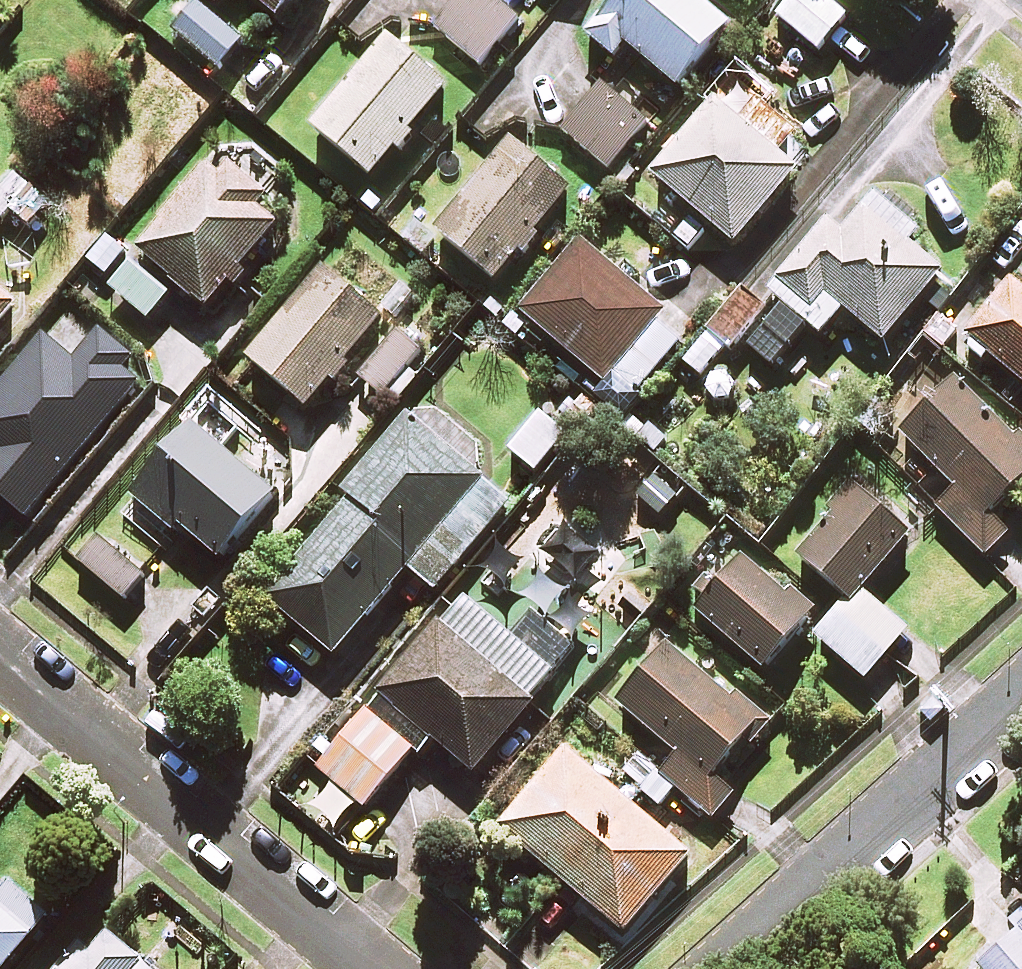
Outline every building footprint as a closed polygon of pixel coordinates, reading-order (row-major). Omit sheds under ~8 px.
[(275,18),(290,0),(254,0),(275,18)] [(492,0),(457,0),(434,28),(480,65),(517,21),(492,0)] [(696,0),(615,0),(585,35),(612,58),(624,44),(674,87),(726,26),(696,0)] [(825,0),(789,0),(775,16),(816,51),(846,18),(825,0)] [(241,41),(196,3),(172,31),(218,69),(241,41)] [(371,177),(393,150),(398,155),(414,136),(408,131),(445,87),(386,38),(312,128),(371,177)] [(647,120),(600,83),(561,131),(608,169),(647,120)] [(794,172),(712,101),(650,174),(733,244),(794,172)] [(498,281),(519,254),(524,258),(540,237),(535,233),(569,189),(508,142),(436,234),(498,281)] [(217,174),(202,163),(134,248),(205,305),(222,284),(234,293),(249,275),(240,267),(275,223),(258,209),(269,196),(227,162),(217,174)] [(158,185),(137,166),(111,194),(132,213),(158,185)] [(17,175),(15,173),(0,190),(0,217),(6,211),(25,228),(48,202),(17,175)] [(767,294),(780,304),(743,349),(773,373),(809,329),(818,336),(841,308),(882,342),(940,272),(904,243),(916,228),(875,194),(843,232),(828,220),(767,294)] [(686,334),(579,242),(519,310),(603,383),(612,372),(635,392),(686,334)] [(170,294),(133,262),(110,289),(147,321),(170,294)] [(305,407),(329,380),(334,384),(351,364),(346,360),(381,318),(323,268),(247,357),(305,407)] [(969,340),(963,347),(982,364),(988,356),(1021,385),(1021,279),(1016,274),(964,335),(969,340)] [(764,303),(737,283),(679,361),(707,382),(764,303)] [(15,305),(0,292),(0,323),(15,305)] [(149,387),(125,367),(131,360),(68,307),(0,388),(0,497),(33,525),(149,387)] [(422,349),(395,328),(357,378),(395,406),(416,378),(405,370),(422,349)] [(952,380),(900,434),(958,489),(937,510),(985,556),(1007,533),(987,514),(1021,477),(1021,447),(952,380)] [(567,435),(542,413),(510,450),(534,472),(567,435)] [(508,504),(406,418),(340,495),(348,501),(266,598),(333,655),(407,568),(434,590),(508,504)] [(178,527),(219,560),(272,496),(188,425),(130,495),(174,532),(178,527)] [(907,537),(859,495),(803,560),(848,599),(815,637),(864,679),(906,632),(859,591),(907,537)] [(145,574),(102,539),(81,564),(124,599),(145,574)] [(808,616),(740,556),(693,608),(761,669),(808,616)] [(508,635),(459,594),(315,767),(363,808),(425,734),(473,774),(573,653),(526,614),(508,635)] [(735,703),(666,645),(616,703),(677,755),(660,775),(638,756),(622,774),(659,805),(675,786),(712,818),(733,794),(711,775),(768,707),(747,689),(735,703)] [(688,855),(564,750),(499,827),(623,932),(688,855)] [(51,912),(13,880),(0,895),(0,968),(2,968),(51,912)] [(970,968),(1021,968),(1021,924),(970,968)] [(98,927),(63,968),(148,968),(98,927)]
